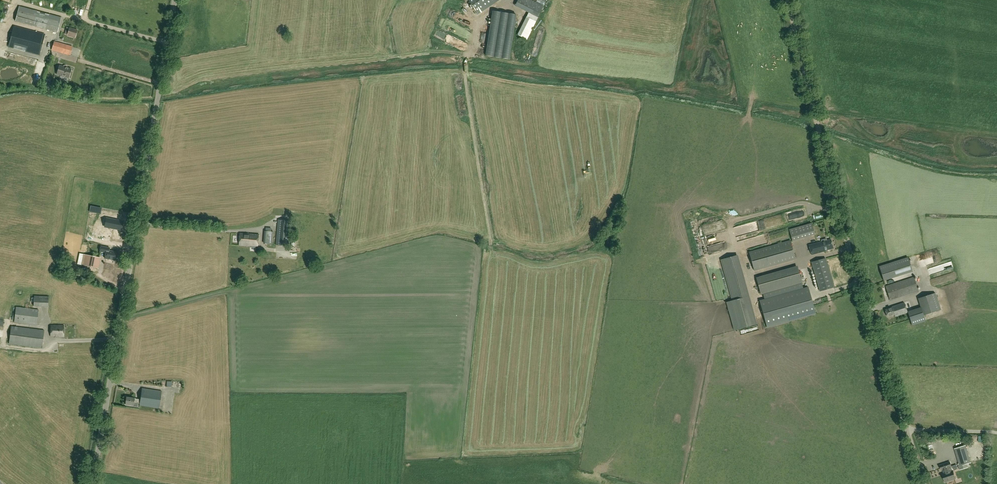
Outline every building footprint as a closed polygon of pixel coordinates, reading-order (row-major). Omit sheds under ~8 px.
[(499,0),(468,0),(478,14),(499,0)] [(544,6),(531,0),(518,0),(515,6),(529,13),(527,17),(536,22),(538,17),(544,6)] [(57,32),(61,18),(19,7),(15,22),(57,32)] [(516,15),(492,11),(485,55),(509,59),(516,15)] [(536,22),(527,17),(518,35),(527,39),(536,22)] [(39,55),(44,35),(14,27),(8,47),(39,55)] [(77,30),(69,28),(67,36),(75,38),(77,30)] [(70,55),(72,47),(54,42),(52,50),(70,55)] [(71,69),(67,68),(67,67),(66,66),(65,65),(64,66),(63,67),(59,66),(57,75),(69,78),(71,69)] [(807,209),(795,212),(796,218),(808,215),(807,209)] [(121,230),(123,222),(110,219),(108,227),(121,230)] [(276,245),(290,246),(291,221),(278,220),(276,245)] [(812,223),(790,229),(793,241),(815,235),(812,223)] [(102,240),(104,231),(91,229),(90,237),(102,240)] [(265,244),(273,245),(273,232),(265,231),(265,244)] [(240,233),(239,245),(243,246),(242,248),(242,254),(257,255),(258,250),(245,249),(246,246),(258,247),(259,235),(240,233)] [(790,240),(749,252),(754,271),(796,259),(790,240)] [(822,242),(809,245),(812,255),(825,251),(833,248),(831,240),(822,242)] [(115,260),(116,255),(117,252),(107,250),(107,248),(100,247),(100,252),(106,253),(105,259),(115,260)] [(100,258),(80,254),(78,264),(98,268),(100,258)] [(928,265),(942,260),(940,254),(926,259),(928,265)] [(721,260),(732,301),(727,303),(734,330),(757,324),(738,255),(721,260)] [(812,262),(820,291),(834,287),(826,258),(812,262)] [(908,258),(898,261),(879,267),(884,281),(913,272),(908,258)] [(761,294),(802,283),(799,270),(757,282),(761,294)] [(914,277),(886,286),(890,300),(918,291),(914,277)] [(815,312),(808,287),(759,301),(766,326),(815,312)] [(924,316),(940,310),(935,293),(918,299),(924,316)] [(34,306),(48,307),(48,297),(34,296),(34,306)] [(895,315),(895,316),(907,312),(904,303),(892,307),(892,308),(885,310),(887,317),(895,315)] [(16,307),(14,323),(36,325),(38,310),(16,307)] [(920,307),(910,310),(912,316),(922,313),(920,307)] [(9,327),(9,324),(12,324),(12,320),(7,320),(7,319),(0,319),(0,326),(9,327)] [(64,337),(64,326),(51,325),(50,336),(64,337)] [(42,348),(44,330),(11,327),(9,344),(42,348)] [(159,408),(161,391),(142,388),(140,399),(140,403),(139,405),(159,408)] [(134,403),(140,403),(140,399),(135,399),(135,398),(126,397),(125,404),(133,405),(134,403)] [(955,445),(960,462),(969,459),(964,442),(955,445)] [(950,462),(940,466),(941,470),(943,469),(944,474),(942,474),(945,482),(949,481),(956,479),(953,471),(952,471),(950,467),(951,466),(950,462)]
